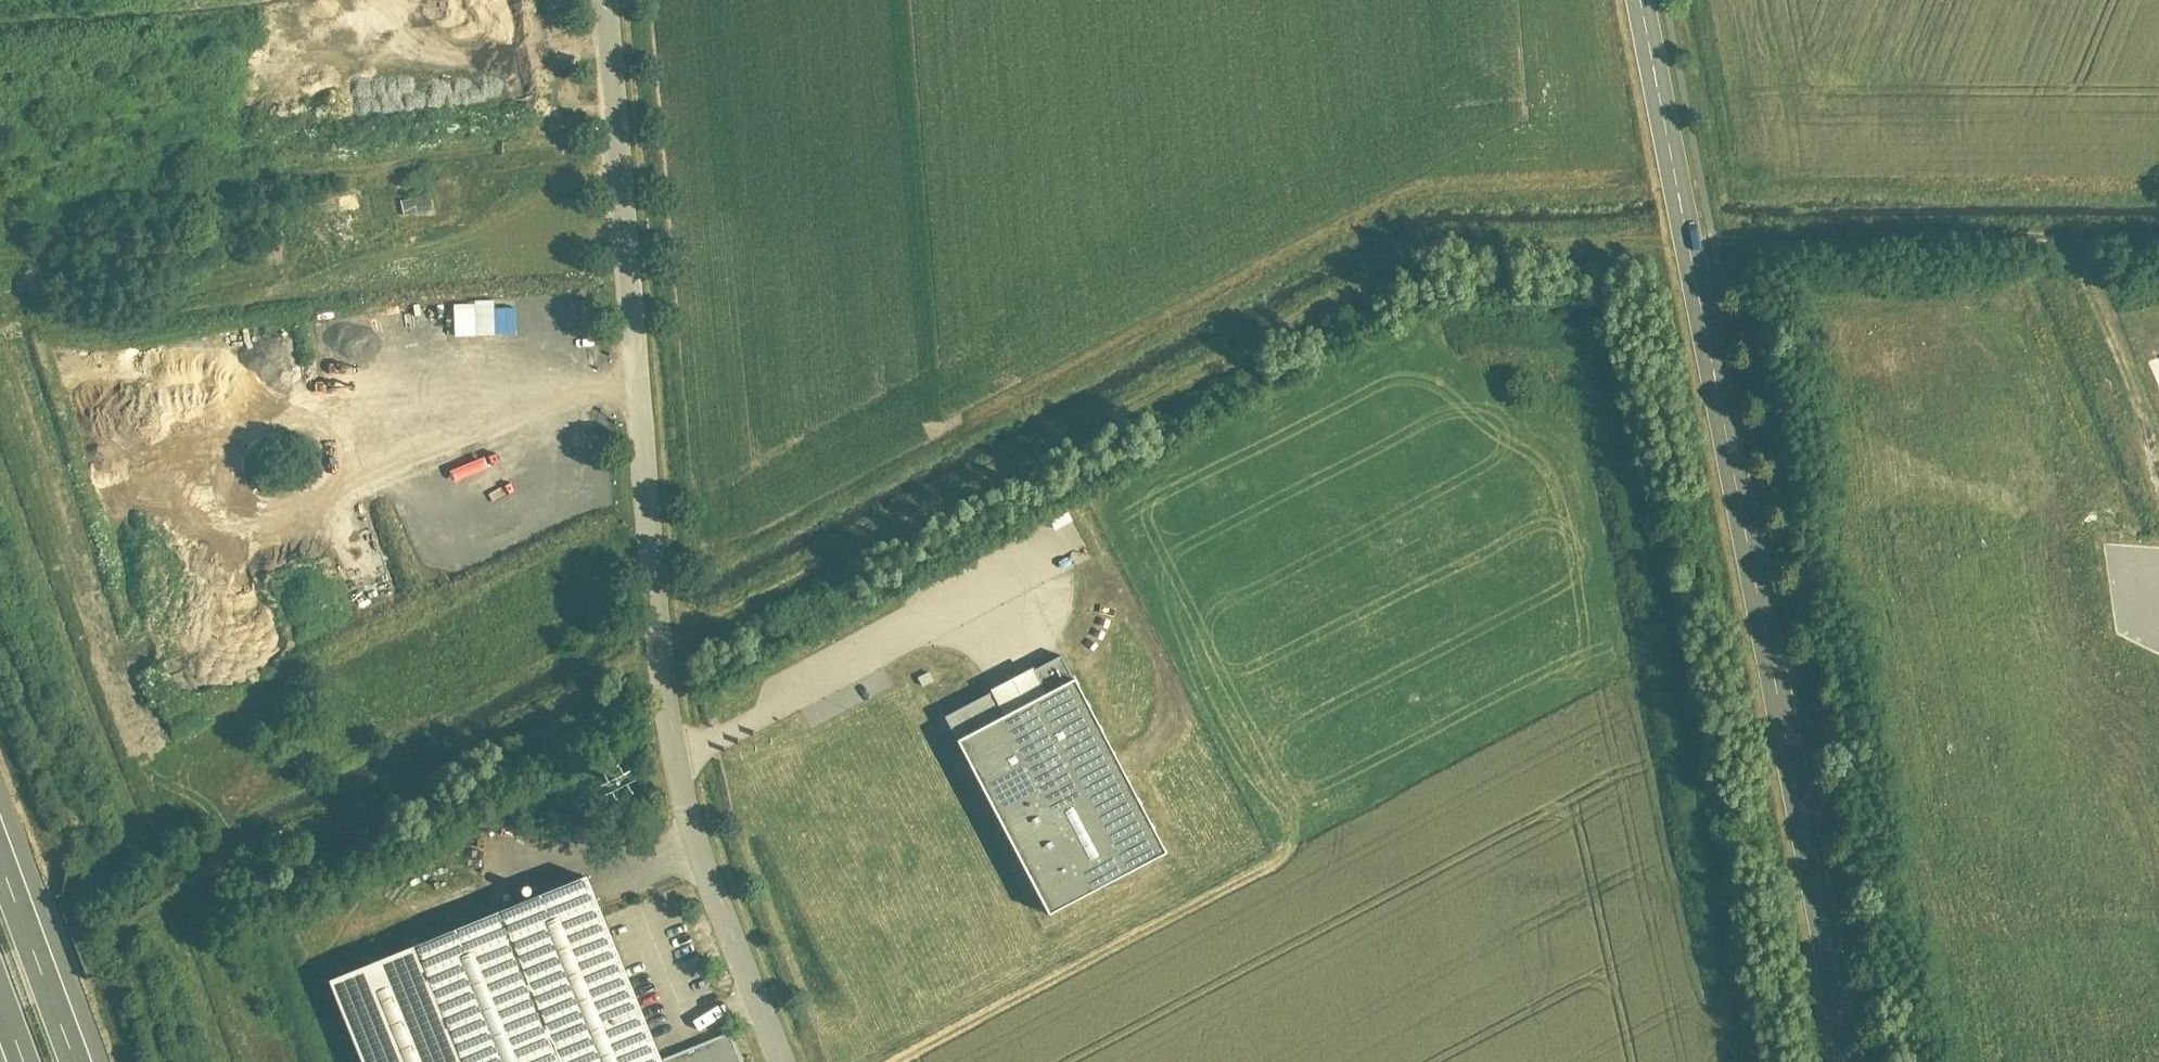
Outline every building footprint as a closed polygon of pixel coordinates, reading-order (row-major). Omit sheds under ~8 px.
[(1167,854),(1062,655),(944,718),(1049,916),(1167,854)] [(590,878),(419,948),(418,944),(330,980),(364,1061),(667,1061),(590,878)] [(734,1034),(667,1061),(746,1061),(734,1034)]
